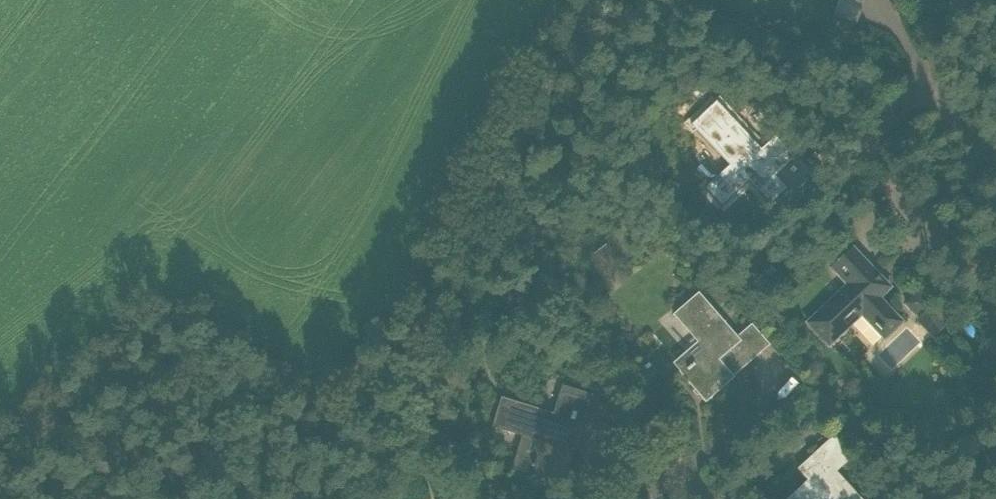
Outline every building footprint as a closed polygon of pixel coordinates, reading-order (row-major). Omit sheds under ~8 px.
[(859,20),(863,0),(838,0),(835,15),(859,20)] [(771,179),(794,157),(774,137),(761,149),(716,102),(691,125),(729,166),(705,188),(721,206),(748,180),(770,204),(783,192),(771,179)] [(830,271),(844,285),(804,323),(828,349),(861,317),(882,339),(886,335),(901,322),(878,298),(889,287),(853,249),(830,271)] [(673,315),(704,350),(678,372),(705,403),(734,378),(733,376),(769,345),(751,324),(737,337),(698,293),(673,315)] [(938,304),(930,311),(939,321),(947,314),(938,304)] [(564,484),(582,424),(590,427),(599,397),(562,385),(553,413),(497,396),(489,422),(540,438),(529,473),(564,484)] [(807,480),(787,498),(861,498),(836,472),(853,457),(833,436),(797,469),(807,480)]
